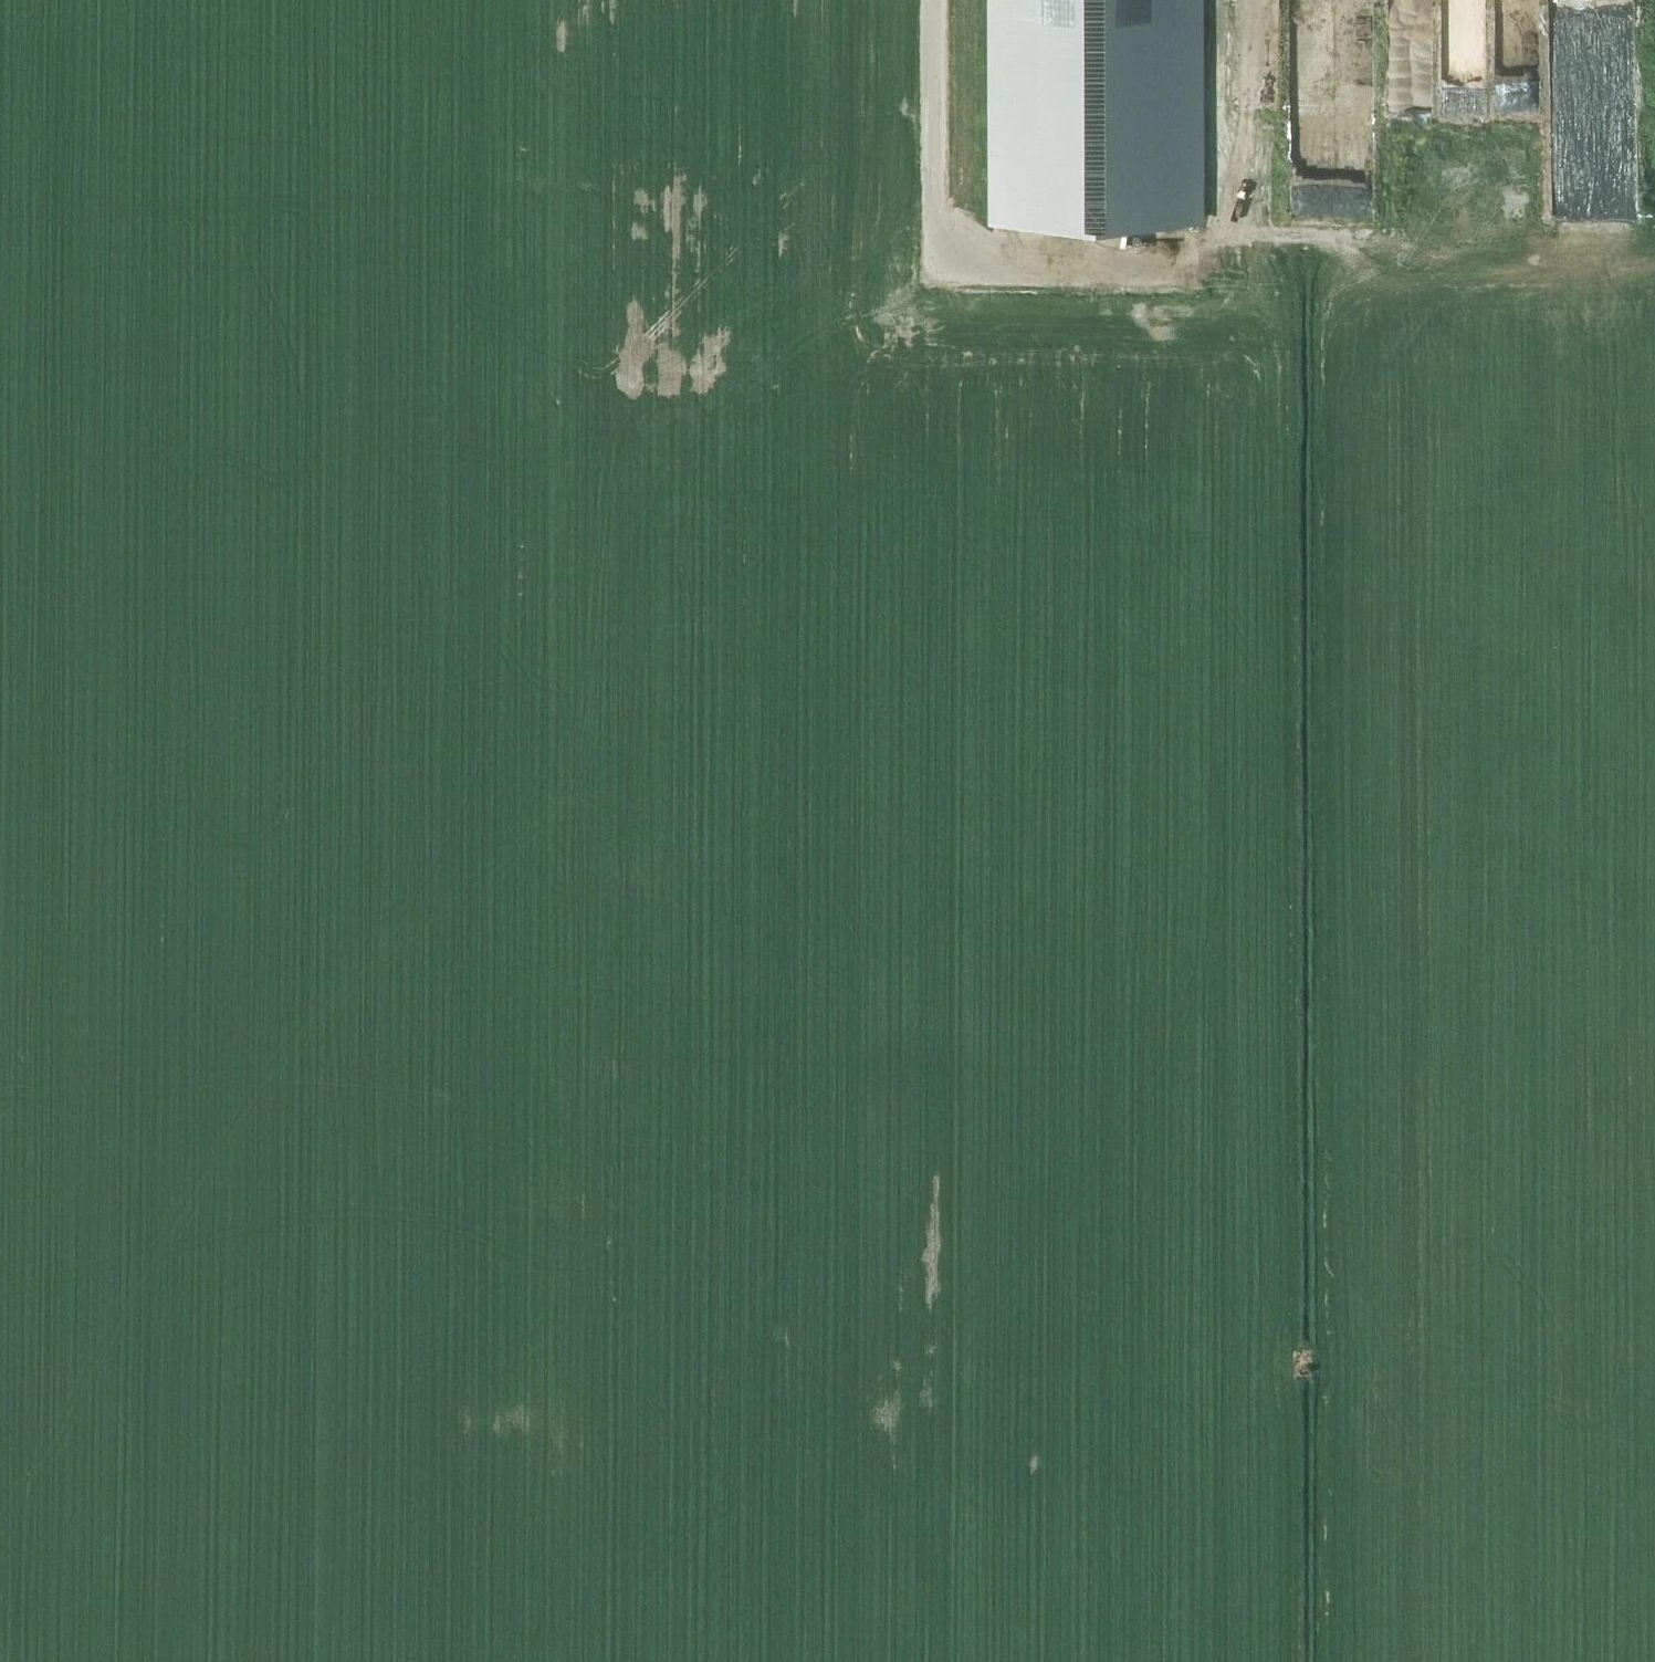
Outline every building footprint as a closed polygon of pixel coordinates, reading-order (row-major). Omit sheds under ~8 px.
[(993,220),(1199,219),(1199,0),(992,0),(993,220)]
